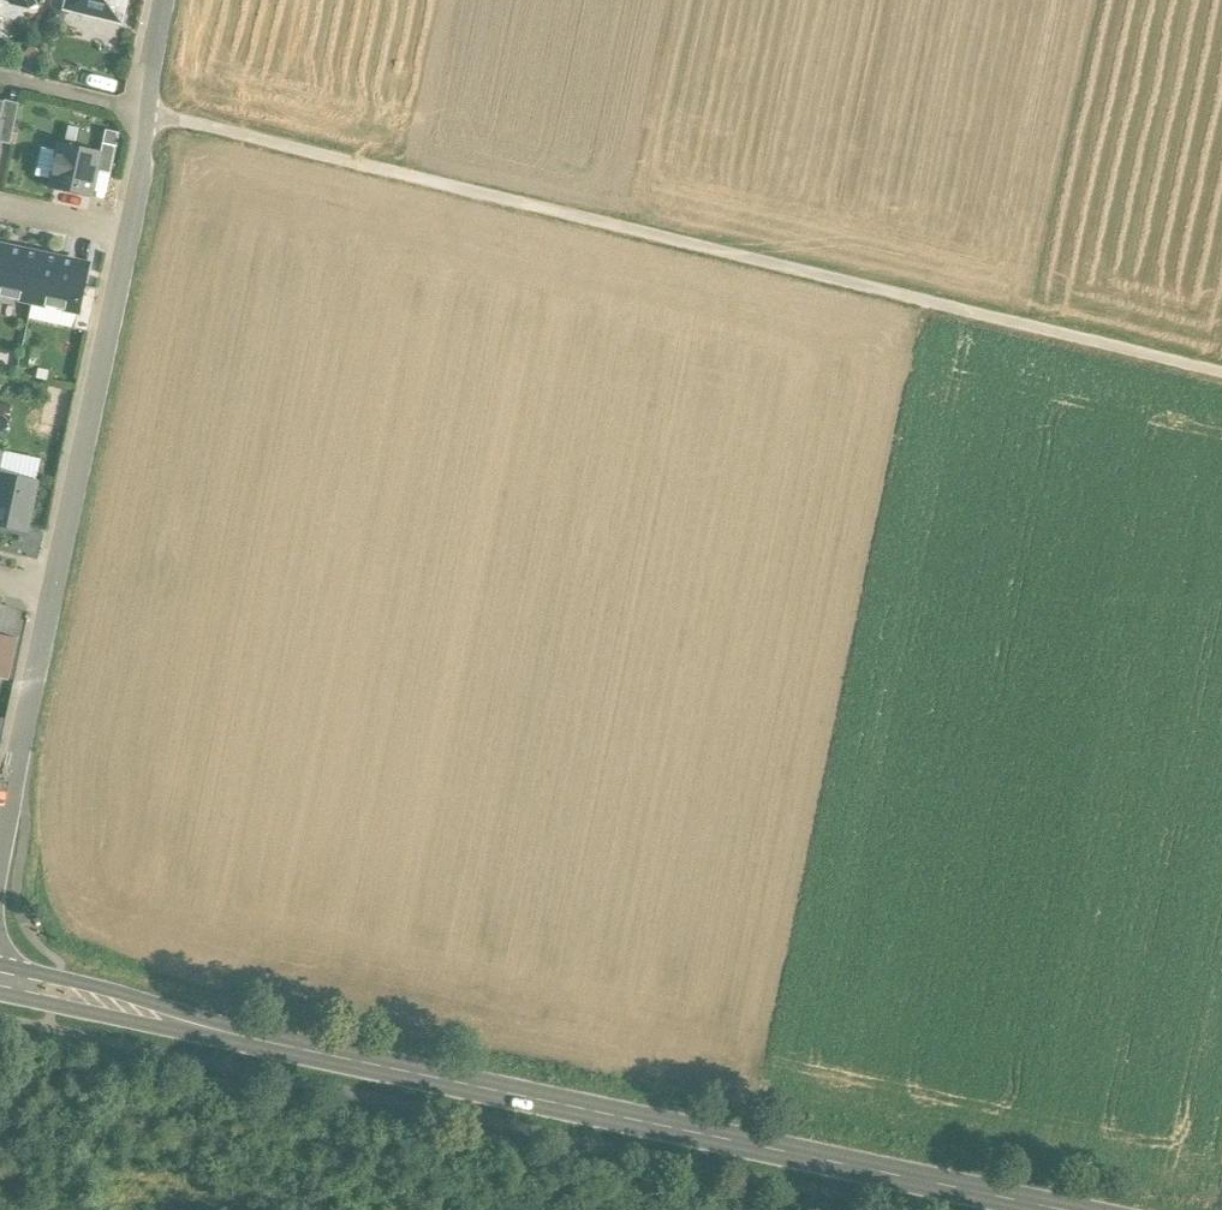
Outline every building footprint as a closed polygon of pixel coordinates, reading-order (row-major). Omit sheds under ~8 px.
[(64,9),(99,18),(102,6),(123,11),(126,0),(67,0),(64,9)] [(0,123),(0,142),(10,144),(19,103),(5,100),(1,120),(0,123)] [(105,130),(96,171),(111,175),(120,134),(105,130)] [(100,152),(59,143),(50,186),(91,195),(96,171),(100,152)] [(0,246),(0,296),(33,303),(43,255),(0,246)] [(88,265),(43,255),(33,303),(78,313),(83,287),(88,265)] [(0,474),(0,527),(25,533),(37,482),(0,474)] [(0,635),(0,680),(7,682),(17,638),(0,635)]
